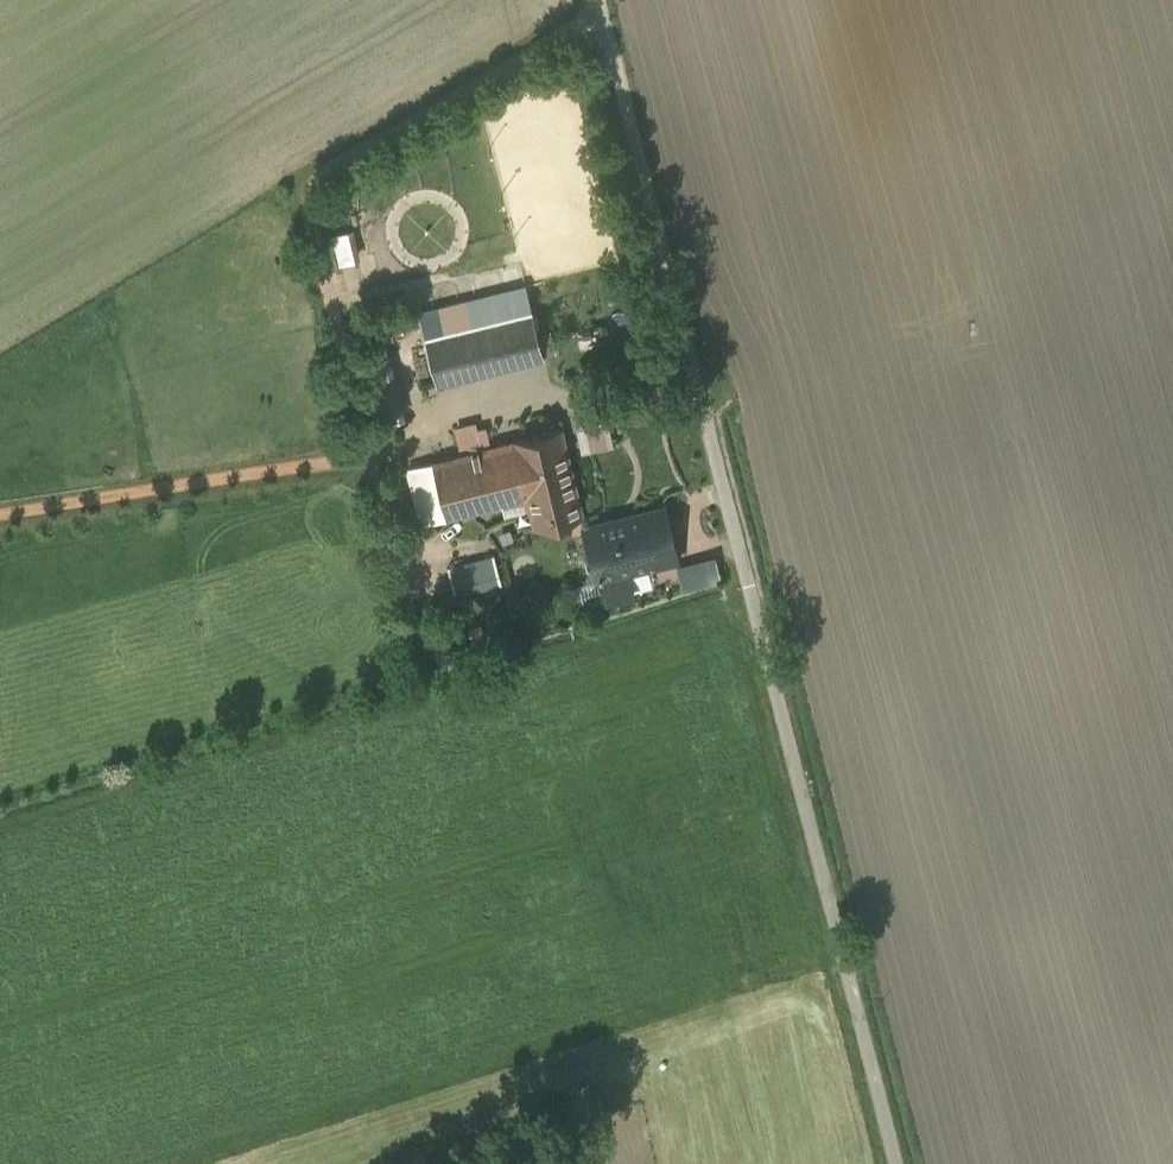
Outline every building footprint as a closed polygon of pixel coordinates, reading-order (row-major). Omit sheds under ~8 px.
[(340,258),(360,255),(356,224),(336,226),(340,258)] [(531,280),(426,305),(443,377),(548,352),(531,280)] [(365,354),(383,419),(407,413),(389,348),(365,354)] [(612,415),(579,421),(583,446),(617,440),(612,415)] [(565,426),(405,461),(418,520),(535,495),(540,520),(583,510),(565,426)] [(667,499),(586,520),(600,576),(682,555),(667,499)] [(497,549),(451,562),(459,593),(506,580),(497,549)]
